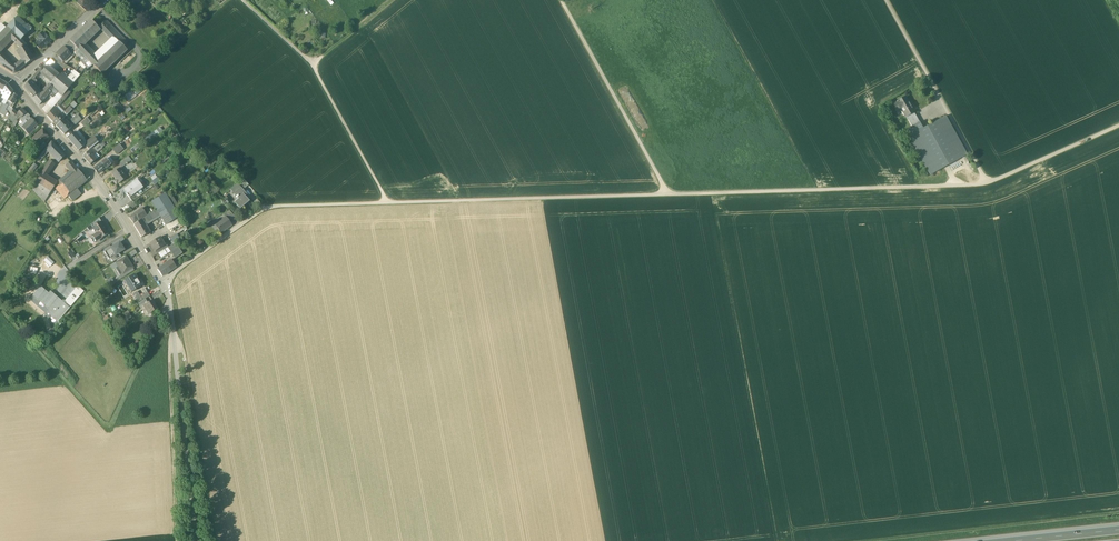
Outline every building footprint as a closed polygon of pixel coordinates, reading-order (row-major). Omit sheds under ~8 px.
[(31,28),(18,16),(5,28),(7,29),(8,28),(16,35),(21,40),(31,28)] [(91,20),(77,34),(85,43),(88,39),(99,29),(91,20)] [(124,38),(107,21),(104,23),(121,41),(124,38)] [(121,41),(104,23),(101,27),(117,44),(119,42),(121,41)] [(12,39),(16,35),(8,28),(7,29),(0,35),(0,51),(12,39)] [(51,41),(43,33),(38,37),(40,40),(36,43),(42,49),(51,41)] [(85,43),(77,34),(70,41),(78,49),(83,44),(85,43)] [(21,40),(16,35),(12,39),(21,48),(25,45),(21,40)] [(78,49),(70,41),(66,44),(70,48),(72,50),(75,54),(81,61),(86,67),(87,69),(93,64),(78,49)] [(99,60),(94,66),(102,74),(127,50),(119,42),(117,44),(99,60)] [(99,60),(83,44),(78,49),(93,64),(94,66),(99,60)] [(21,48),(17,50),(23,60),(26,65),(34,60),(25,45),(21,48)] [(67,51),(64,47),(56,54),(63,61),(70,55),(70,54),(67,51)] [(0,52),(0,65),(13,73),(14,73),(26,65),(23,60),(18,63),(14,67),(5,58),(5,57),(0,52)] [(86,67),(81,61),(74,70),(71,74),(77,78),(86,67)] [(43,66),(31,79),(32,80),(30,81),(34,86),(38,82),(36,80),(42,74),(46,69),(46,68),(43,66)] [(58,75),(48,66),(46,68),(46,69),(42,74),(52,82),(58,75)] [(71,74),(65,81),(71,86),(77,78),(71,74)] [(65,81),(58,75),(52,82),(50,85),(53,88),(54,88),(53,88),(57,91),(62,96),(71,86),(65,81)] [(30,81),(24,87),(32,97),(39,92),(34,86),(30,81)] [(2,103),(1,102),(5,96),(6,97),(11,88),(7,83),(3,90),(1,94),(0,96),(0,106),(2,103)] [(49,84),(41,93),(39,92),(32,97),(39,105),(48,94),(53,88),(50,85),(49,84)] [(53,88),(48,94),(52,97),(57,91),(53,88)] [(5,105),(4,107),(6,108),(8,105),(12,108),(17,100),(15,99),(17,96),(13,93),(14,91),(13,91),(5,105)] [(52,97),(47,103),(52,108),(55,106),(56,104),(60,100),(62,96),(57,91),(52,97)] [(60,100),(56,104),(59,106),(65,98),(63,96),(60,100)] [(906,97),(897,102),(894,104),(898,112),(902,109),(906,117),(914,113),(915,112),(906,97)] [(52,108),(47,103),(42,109),(46,114),(52,108)] [(56,107),(47,115),(54,122),(57,119),(61,115),(62,114),(56,107)] [(17,113),(20,116),(21,118),(26,113),(22,108),(17,113)] [(30,116),(27,112),(20,119),(23,122),(26,120),(28,122),(31,119),(29,117),(30,116)] [(77,113),(70,120),(75,125),(82,119),(77,113)] [(914,113),(907,117),(912,126),(920,122),(914,113)] [(946,116),(923,128),(920,122),(912,126),(905,130),(930,175),(967,155),(946,116)] [(60,122),(57,125),(64,134),(72,127),(64,118),(60,122)] [(87,118),(81,123),(84,127),(90,121),(87,118)] [(28,122),(25,125),(26,126),(24,128),(28,132),(33,128),(36,124),(31,119),(28,122)] [(41,129),(32,138),(39,145),(43,141),(48,137),(41,129)] [(79,138),(75,132),(68,138),(79,150),(85,145),(86,145),(85,144),(79,138)] [(94,137),(85,144),(86,145),(85,145),(89,150),(98,143),(94,137)] [(43,141),(39,145),(36,148),(40,152),(46,145),(43,141)] [(51,142),(46,148),(49,151),(51,154),(57,148),(51,142)] [(93,148),(93,149),(96,153),(102,147),(100,145),(99,144),(93,148)] [(119,144),(113,149),(117,154),(123,149),(119,144)] [(46,148),(37,159),(40,162),(49,151),(46,148)] [(65,155),(57,148),(51,154),(59,161),(65,155)] [(93,148),(90,150),(83,156),(90,164),(100,156),(96,153),(93,149),(93,148)] [(129,157),(119,164),(122,168),(131,160),(129,157)] [(111,165),(106,159),(101,163),(105,168),(106,169),(111,165)] [(50,160),(40,176),(44,179),(47,175),(54,163),(50,160)] [(71,161),(65,165),(72,174),(77,169),(71,161)] [(34,163),(28,171),(31,174),(38,166),(34,163)] [(101,163),(94,169),(98,174),(105,168),(101,163)] [(72,174),(60,183),(58,182),(54,187),(64,199),(69,196),(77,189),(78,188),(87,181),(77,169),(72,174)] [(126,178),(119,169),(112,174),(116,179),(114,180),(117,184),(118,183),(119,183),(126,178)] [(58,182),(47,175),(44,179),(40,176),(34,184),(47,198),(54,187),(58,182)] [(244,179),(237,184),(243,190),(249,185),(244,179)] [(137,180),(124,190),(130,197),(142,188),(139,184),(140,184),(137,180)] [(47,198),(34,184),(32,189),(44,202),(47,198)] [(243,190),(237,184),(231,190),(237,196),(236,196),(237,198),(238,197),(239,199),(234,203),(240,210),(250,202),(247,198),(248,197),(243,190)] [(77,189),(69,196),(73,201),(82,194),(77,189)] [(165,194),(152,202),(157,211),(170,202),(165,194)] [(132,201),(127,204),(130,208),(131,209),(136,206),(132,201)] [(157,211),(156,211),(141,220),(142,220),(145,226),(161,216),(166,225),(179,216),(170,202),(157,211)] [(142,208),(134,213),(139,220),(146,214),(142,208)] [(230,210),(223,214),(225,217),(226,217),(229,221),(235,217),(230,210)] [(139,220),(134,213),(129,217),(134,224),(139,220)] [(225,217),(222,220),(221,220),(216,224),(219,228),(218,228),(221,232),(222,231),(223,232),(225,231),(225,229),(226,230),(230,227),(230,226),(230,224),(229,221),(226,217),(225,217)] [(101,221),(99,218),(91,224),(93,227),(101,221)] [(145,226),(142,220),(141,220),(134,225),(141,238),(150,232),(146,226),(145,227),(145,226)] [(101,221),(93,227),(94,228),(97,233),(90,238),(94,243),(108,233),(104,226),(105,225),(102,221),(101,221)] [(176,235),(171,238),(174,243),(175,243),(180,240),(177,234),(176,235)] [(160,237),(150,243),(155,251),(161,248),(165,245),(164,245),(160,237)] [(111,247),(116,255),(119,253),(124,250),(119,242),(111,247)] [(168,247),(171,252),(175,258),(183,253),(175,243),(174,243),(168,247)] [(111,258),(116,255),(111,247),(105,251),(109,259),(111,258)] [(121,256),(119,253),(116,255),(111,258),(113,261),(121,256)] [(133,268),(126,257),(116,263),(118,266),(116,268),(120,275),(123,273),(123,274),(127,271),(133,268)] [(180,258),(173,262),(176,267),(183,262),(180,258)] [(171,260),(166,264),(171,270),(176,267),(173,262),(171,260)] [(171,270),(166,264),(157,270),(162,276),(171,270)] [(139,280),(135,274),(126,280),(133,292),(143,285),(140,280),(139,280)] [(64,302),(50,291),(48,293),(41,286),(33,296),(49,309),(46,312),(58,322),(70,308),(64,302)] [(78,286),(64,302),(70,308),(84,291),(78,286)] [(140,297),(138,299),(140,301),(142,300),(142,301),(150,296),(150,295),(148,293),(148,292),(140,297)] [(152,300),(143,305),(149,314),(158,309),(152,300)]
